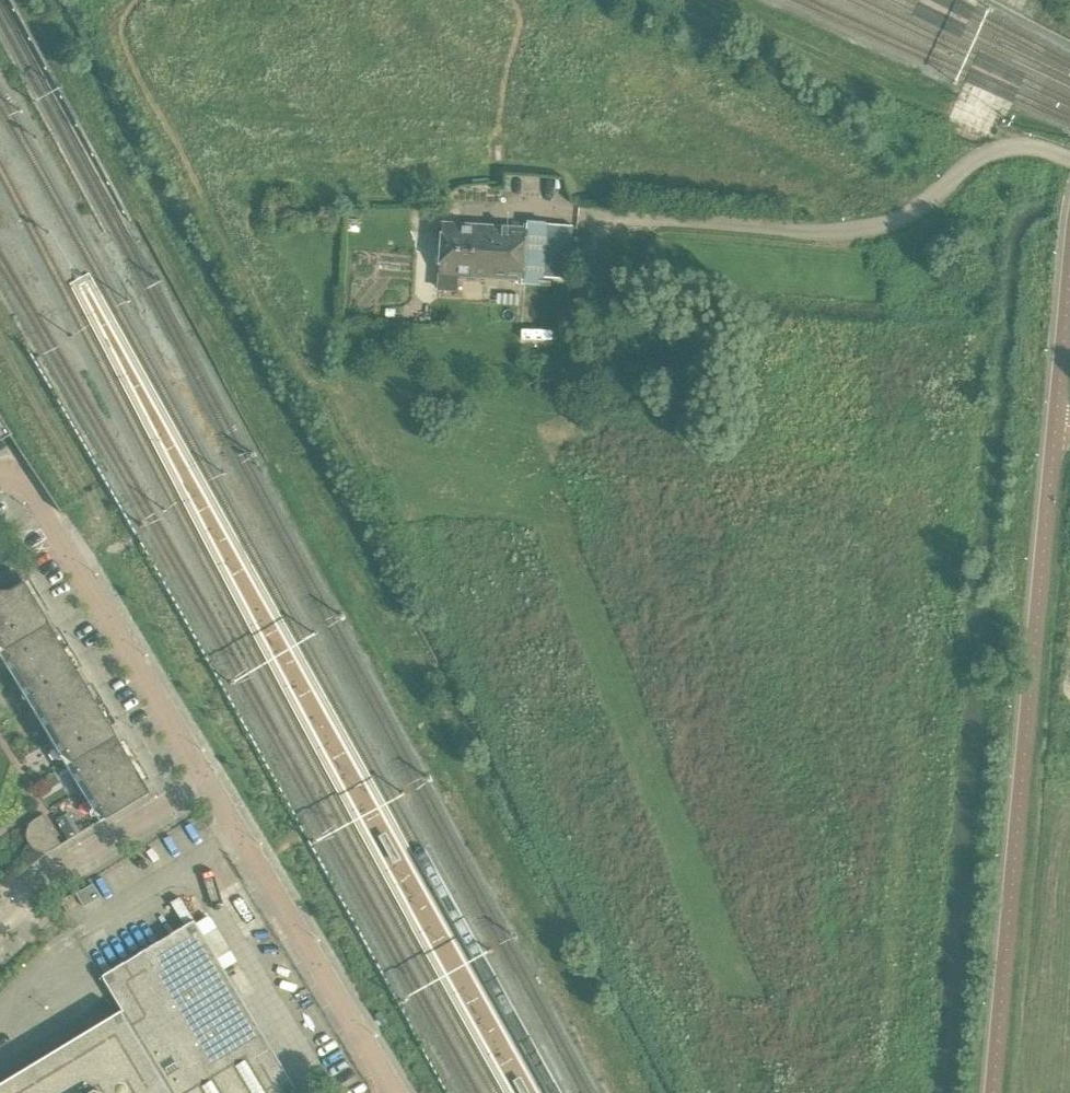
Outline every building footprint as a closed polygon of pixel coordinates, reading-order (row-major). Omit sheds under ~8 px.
[(520,327),(537,327),(562,328),(563,319),(576,319),(577,307),(580,282),(542,278),(543,276),(569,278),(573,225),(555,224),(554,229),(474,224),(474,227),(443,225),(440,271),(441,271),(440,289),(457,290),(458,275),(522,280),(522,284),(524,284),(522,307),(520,327)] [(387,307),(386,316),(396,317),(396,308),(387,307)] [(9,434),(0,419),(0,440),(9,434)] [(45,623),(20,581),(7,589),(0,590),(0,647),(103,818),(147,791),(45,623)] [(33,848),(36,850),(38,850),(40,851),(43,851),(45,851),(48,851),(50,850),(51,849),(60,844),(42,814),(33,819),(31,821),(29,822),(28,824),(27,827),(26,829),(25,831),(25,834),(25,836),(26,839),(27,841),(28,843),(30,845),(31,847),(33,848)] [(75,893),(83,906),(99,896),(92,883),(75,893)] [(59,900),(67,913),(78,906),(71,893),(59,900)] [(294,1092),(293,1092),(296,1090),(281,1066),(281,1065),(269,1045),(269,1046),(267,1043),(255,1023),(240,998),(228,978),(226,976),(227,976),(222,968),(235,961),(208,915),(195,923),(194,922),(193,920),(190,921),(181,926),(179,928),(179,927),(170,933),(157,941),(156,941),(148,946),(148,947),(145,948),(136,953),(137,954),(123,962),(123,961),(114,967),(112,969),(111,968),(103,974),(100,975),(102,978),(101,978),(107,987),(109,989),(108,989),(121,1010),(119,1011),(119,1010),(0,1082),(0,1092),(292,1092),(294,1092)]
